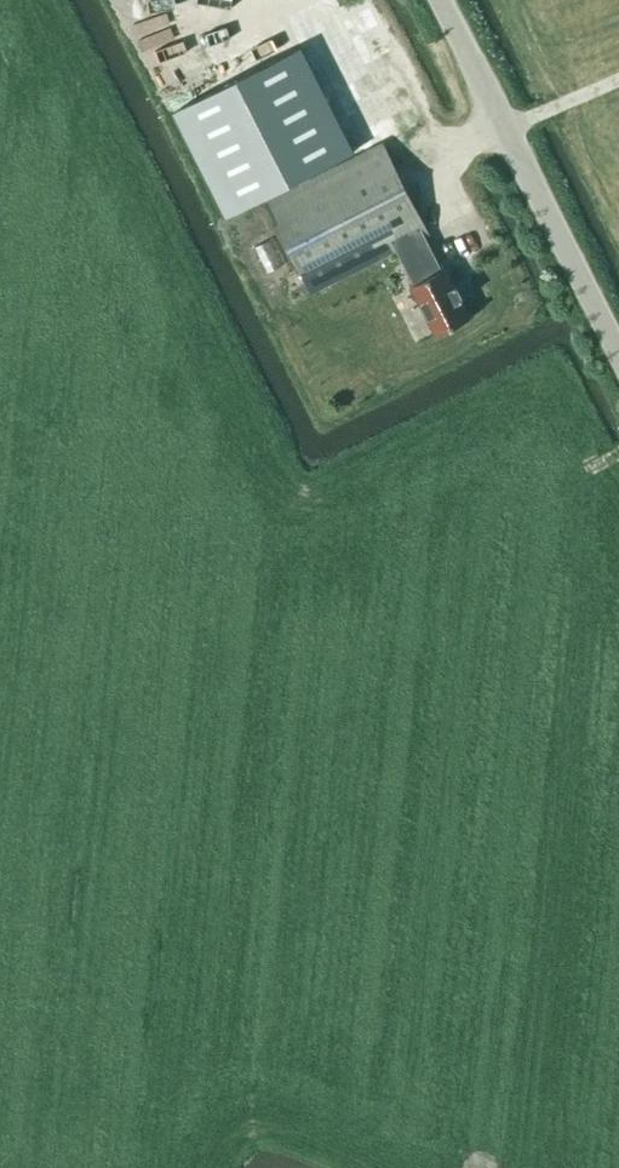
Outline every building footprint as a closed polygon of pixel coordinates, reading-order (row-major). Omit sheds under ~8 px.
[(354,152),(301,47),(174,112),(227,216),(354,152)] [(428,234),(382,143),(266,202),(312,293),(395,250),(413,285),(408,287),(434,337),(470,318),(445,269),(441,271),(424,236),(428,234)]
